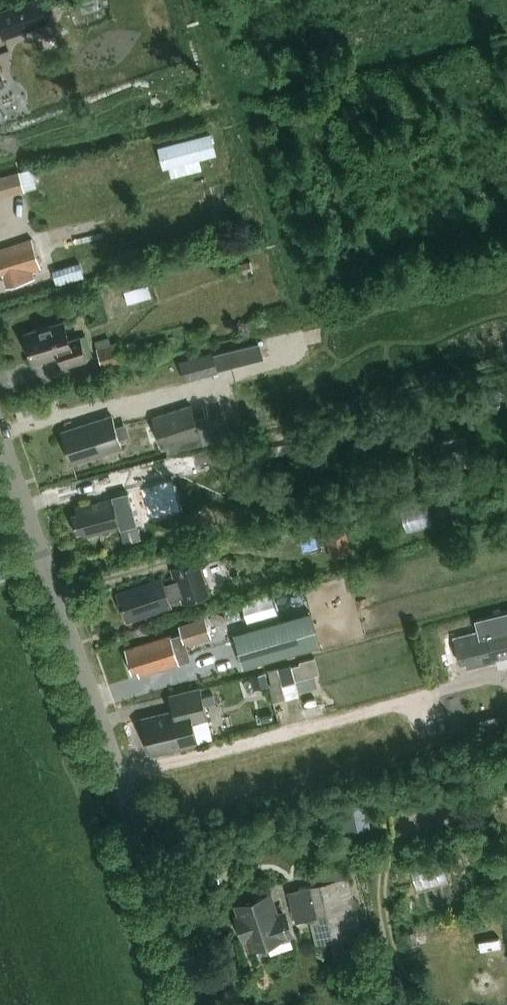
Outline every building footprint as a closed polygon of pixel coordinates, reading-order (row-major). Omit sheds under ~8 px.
[(0,11),(0,22),(5,36),(47,21),(40,0),(31,0),(0,11)] [(83,12),(100,8),(98,0),(80,0),(83,12)] [(8,88),(2,71),(0,72),(0,91),(8,88)] [(165,165),(215,152),(210,133),(160,146),(165,165)] [(0,175),(0,196),(25,189),(19,170),(0,175)] [(40,265),(31,238),(0,248),(0,272),(1,271),(8,291),(35,281),(31,268),(40,265)] [(251,260),(239,263),(242,273),(253,270),(251,260)] [(132,288),(125,290),(128,302),(136,300),(132,288)] [(88,357),(83,341),(70,345),(63,322),(26,333),(34,361),(62,353),(65,364),(88,357)] [(98,340),(106,367),(129,360),(122,339),(113,342),(112,336),(98,340)] [(214,350),(180,359),(185,380),(219,370),(214,350)] [(191,403),(151,416),(162,448),(201,435),(191,403)] [(71,462),(123,445),(120,437),(116,425),(113,415),(61,431),(71,462)] [(123,423),(116,425),(120,437),(127,435),(123,423)] [(469,446),(450,449),(453,467),(471,465),(469,446)] [(112,493),(121,526),(137,522),(128,489),(112,493)] [(82,535),(119,526),(112,498),(75,508),(76,512),(71,513),(76,532),(81,531),(82,535)] [(404,507),(408,528),(435,522),(431,502),(404,507)] [(352,549),(343,510),(321,515),(330,554),(352,549)] [(125,542),(141,537),(138,525),(122,529),(125,542)] [(164,584),(161,576),(116,592),(124,614),(127,613),(130,619),(171,605),(169,598),(180,594),(183,601),(209,592),(198,558),(171,567),(175,580),(164,584)] [(310,585),(292,590),(296,601),(314,596),(310,585)] [(486,630),(489,629),(506,625),(506,623),(506,621),(506,610),(483,616),(486,630)] [(296,615),(235,632),(244,665),(306,648),(296,615)] [(212,636),(207,616),(180,624),(182,632),(182,631),(125,647),(131,669),(136,668),(138,674),(180,662),(180,661),(191,657),(187,643),(212,636)] [(468,667),(496,660),(495,655),(504,653),(500,637),(491,639),(489,629),(486,630),(455,638),(461,662),(467,660),(468,667)] [(251,675),(254,688),(269,684),(266,671),(251,675)] [(140,716),(149,752),(196,741),(192,720),(206,717),(199,687),(169,694),(173,709),(140,716)] [(215,701),(214,693),(202,696),(204,704),(215,701)] [(261,713),(263,723),(275,720),(273,711),(261,713)] [(345,823),(370,818),(366,798),(341,803),(345,823)] [(306,817),(296,820),(303,840),(313,836),(306,817)] [(419,887),(451,881),(447,855),(414,861),(419,887)] [(362,931),(349,874),(304,884),(317,941),(362,931)] [(243,915),(239,916),(245,934),(249,933),(253,944),(291,931),(284,913),(277,916),(270,894),(239,904),(240,908),(243,915)]
